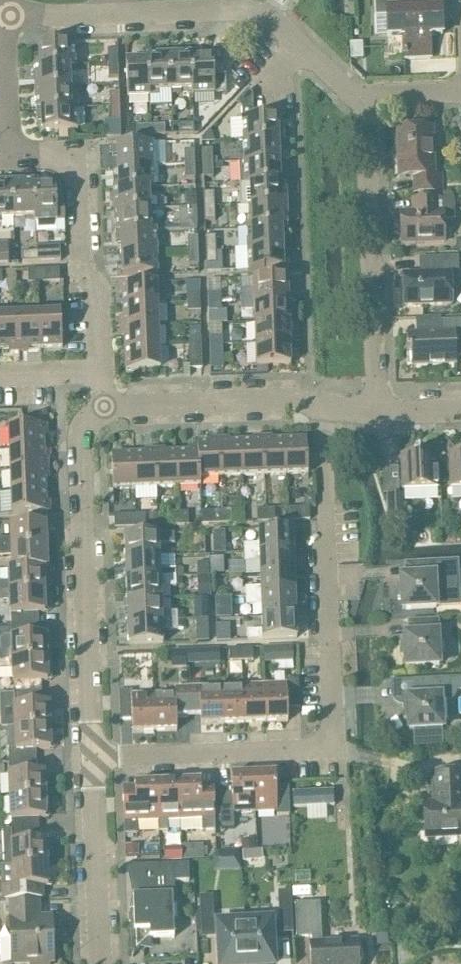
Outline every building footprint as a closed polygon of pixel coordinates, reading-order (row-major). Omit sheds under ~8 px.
[(376,17),(388,17),(389,38),(403,37),(405,60),(431,59),(430,36),(443,35),(441,7),(424,7),(424,0),(375,0),(376,17)] [(34,57),(35,67),(75,65),(74,43),(39,45),(40,57),(34,57)] [(362,43),(350,44),(351,60),(363,60),(362,43)] [(108,50),(108,64),(118,64),(118,50),(108,50)] [(191,54),(170,55),(171,91),(184,90),(184,95),(193,95),(191,54)] [(191,54),(193,95),(227,94),(226,65),(214,65),(214,59),(201,59),(201,54),(191,54)] [(159,91),(171,91),(170,55),(148,56),(150,97),(159,96),(159,91)] [(128,98),(150,97),(148,56),(139,56),(139,62),(126,62),(128,98)] [(118,64),(108,64),(109,78),(119,78),(118,64)] [(76,75),(75,65),(35,67),(35,89),(71,87),(70,75),(76,75)] [(35,89),(36,110),(77,109),(77,99),(71,99),(71,87),(35,89)] [(242,108),(243,141),(284,139),(284,130),(279,130),(278,117),(254,118),(253,94),(249,90),(237,103),(242,108)] [(110,93),(110,107),(120,107),(120,93),(110,93)] [(121,121),(120,107),(110,107),(111,121),(121,121)] [(77,109),(36,110),(37,120),(42,119),(42,132),(78,131),(77,109)] [(151,126),(152,136),(166,135),(165,125),(158,126),(158,113),(151,114),(151,126)] [(195,134),(194,124),(180,125),(180,135),(195,134)] [(151,126),(137,126),(138,137),(152,136),(151,126)] [(434,162),(432,128),(398,130),(400,178),(415,177),(416,193),(442,193),(441,175),(433,176),(432,162),(434,162)] [(211,130),(202,139),(202,143),(215,143),(211,130)] [(243,141),(244,162),(280,161),(279,149),(285,149),(284,139),(243,141)] [(118,155),(118,167),(154,166),(153,144),(112,146),(113,156),(118,155)] [(194,150),(185,151),(185,165),(195,164),(195,150),(194,150)] [(213,150),(203,150),(203,164),(213,164),(226,163),(225,157),(213,157),(213,150)] [(240,163),(241,184),(286,183),(286,173),(280,173),(280,161),(244,162),(240,163)] [(196,178),(195,164),(185,165),(186,179),(196,178)] [(213,170),(213,164),(203,164),(204,178),(214,178),(213,170)] [(114,180),(114,189),(155,188),(154,166),(118,167),(119,180),(114,180)] [(26,223),(35,223),(34,182),(12,183),(14,218),(26,218),(26,223)] [(43,182),(34,182),(35,223),(65,222),(65,205),(57,205),(56,186),(44,187),(43,182)] [(0,183),(0,224),(2,224),(1,219),(14,218),(12,183),(0,183)] [(286,183),(241,184),(242,206),(251,205),(287,204),(286,183)] [(114,189),(115,211),(150,209),(150,197),(155,197),(155,188),(114,189)] [(204,193),(205,207),(215,207),(214,193),(204,193)] [(186,194),(187,208),(197,208),(196,194),(186,194)] [(455,221),(455,199),(439,200),(426,200),(427,213),(401,214),(402,244),(445,242),(444,221),(455,221)] [(288,226),(287,204),(251,205),(252,218),(247,218),(247,227),(288,226)] [(215,221),(215,207),(205,207),(205,221),(215,221)] [(197,208),(187,208),(187,222),(197,222),(197,208)] [(115,211),(116,233),(156,231),(156,221),(151,222),(150,209),(115,211)] [(247,227),(248,249),(283,247),(283,235),(288,235),(288,226),(247,227)] [(121,242),(122,254),(157,252),(156,231),(116,233),(116,242),(121,242)] [(206,237),(206,251),(216,250),(216,236),(206,237)] [(188,237),(189,251),(199,251),(198,237),(188,237)] [(36,247),(37,252),(37,262),(61,261),(60,246),(36,247)] [(284,260),(283,247),(248,249),(249,271),(289,269),(289,259),(284,260)] [(217,264),(216,250),(206,251),(207,265),(217,264)] [(199,265),(199,251),(189,251),(189,265),(199,265)] [(36,252),(23,253),(23,263),(37,262),(36,252)] [(158,275),(157,252),(122,254),(122,266),(117,266),(118,276),(158,275)] [(459,279),(459,257),(429,258),(430,274),(403,275),(404,307),(452,305),(451,279),(459,279)] [(60,269),(37,270),(38,283),(60,282),(60,269)] [(37,270),(29,271),(29,283),(38,283),(37,270)] [(254,279),(255,301),(290,300),(290,296),(289,296),(288,278),(254,279)] [(122,289),(123,306),(158,304),(157,283),(121,284),(121,289),(122,289)] [(209,302),(222,302),(221,293),(208,294),(209,302)] [(187,295),(188,303),(200,303),(200,294),(187,295)] [(255,301),(255,323),(290,322),(289,304),(291,304),(290,300),(255,301)] [(222,311),(222,302),(209,302),(209,311),(222,311)] [(201,311),(200,303),(188,303),(188,312),(201,311)] [(124,324),(122,324),(123,328),(159,327),(158,316),(158,304),(123,306),(124,316),(124,324)] [(223,311),(222,311),(209,311),(209,324),(223,324),(223,311)] [(61,313),(39,314),(40,349),(63,348),(61,313)] [(23,349),(40,349),(39,314),(17,315),(19,351),(23,351),(23,349)] [(0,315),(0,350),(14,350),(15,351),(19,351),(17,315),(0,315)] [(441,321),(442,334),(407,336),(408,351),(406,351),(407,368),(457,366),(457,357),(460,356),(460,320),(441,321)] [(290,339),(290,322),(255,323),(256,344),(292,343),(292,339),(290,339)] [(159,327),(123,328),(123,332),(124,332),(125,349),(160,348),(159,327)] [(210,337),(210,346),(223,345),(222,337),(210,337)] [(189,338),(189,347),(202,346),(202,338),(189,338)] [(292,348),(292,343),(256,344),(257,366),(291,365),(290,348),(292,348)] [(224,368),(223,345),(210,346),(211,368),(224,368)] [(203,369),(202,346),(189,347),(190,369),(203,369)] [(161,370),(160,348),(125,349),(126,372),(161,370)] [(45,426),(9,427),(10,449),(44,448),(44,431),(45,431),(45,426)] [(243,477),(264,476),(263,440),(259,440),(259,441),(241,442),(243,477)] [(263,440),(264,476),(286,475),(284,440),(268,441),(267,440),(263,440)] [(307,440),(284,440),(286,475),(308,474),(307,440)] [(198,450),(200,478),(221,478),(220,441),(215,442),(216,443),(198,444),(198,450)] [(224,441),(220,441),(221,478),(243,477),(241,442),(224,443),(224,441)] [(44,448),(10,449),(10,471),(47,470),(46,465),(45,465),(44,448)] [(194,452),(176,453),(177,488),(201,487),(200,478),(198,450),(194,451),(194,452)] [(135,489),(157,488),(156,452),(151,452),(151,454),(134,454),(135,489)] [(160,452),(156,452),(157,488),(177,488),(176,453),(160,453),(160,452)] [(449,453),(451,488),(460,488),(460,453),(449,453)] [(113,490),(135,489),(134,454),(112,455),(113,490)] [(426,459),(426,454),(415,454),(415,455),(401,455),(403,490),(439,489),(438,458),(426,459)] [(47,470),(10,471),(11,493),(46,492),(45,474),(47,474),(47,470)] [(47,508),(46,492),(11,493),(12,515),(48,513),(48,508),(47,508)] [(407,511),(406,495),(392,495),(393,512),(407,511)] [(315,496),(304,496),(304,507),(315,507),(315,496)] [(310,521),(310,508),(287,509),(287,521),(310,521)] [(266,509),(257,510),(258,523),(267,522),(266,509)] [(275,509),(266,509),(267,522),(275,522),(275,509)] [(222,511),(214,512),(215,524),(223,524),(222,511)] [(231,511),(222,511),(223,524),(232,524),(231,511)] [(180,513),(171,513),(172,526),(180,526),(180,513)] [(188,513),(180,513),(180,526),(189,525),(188,513)] [(145,514),(136,515),(136,528),(146,527),(145,514)] [(115,528),(136,528),(136,515),(114,516),(115,528)] [(46,546),(45,523),(11,525),(12,538),(0,539),(0,548),(46,546)] [(244,545),(244,554),(294,552),(293,529),(259,531),(259,544),(244,545)] [(125,536),(126,558),(160,557),(159,544),(175,544),(174,534),(125,536)] [(9,570),(47,568),(46,546),(0,548),(0,557),(12,556),(13,569),(9,569),(9,570)] [(224,554),(223,546),(214,546),(214,554),(224,554)] [(295,573),(294,552),(244,554),(245,563),(260,562),(261,575),(295,573)] [(160,570),(160,557),(126,558),(127,580),(176,578),(176,569),(160,570)] [(210,559),(210,575),(224,575),(223,558),(210,559)] [(210,576),(209,560),(200,560),(200,576),(210,576)] [(401,585),(397,585),(397,599),(402,598),(403,610),(436,608),(436,602),(441,601),(440,592),(458,591),(456,563),(434,564),(406,565),(407,577),(401,578),(401,585)] [(47,568),(9,570),(9,583),(0,583),(0,592),(44,590),(43,569),(47,569),(47,568)] [(246,588),(246,597),(295,595),(295,573),(261,575),(261,587),(246,588)] [(127,580),(128,602),(161,600),(161,588),(177,587),(176,578),(127,580)] [(210,597),(209,578),(198,578),(199,598),(210,597)] [(0,592),(0,603),(10,603),(11,611),(11,626),(39,625),(39,613),(45,613),(44,590),(0,592)] [(296,616),(295,595),(246,597),(246,606),(262,605),(262,618),(296,616)] [(218,598),(215,598),(216,615),(232,614),(232,598),(228,597),(218,598)] [(207,620),(207,598),(199,599),(199,620),(207,620)] [(128,623),(178,621),(177,612),(162,613),(161,600),(128,602),(128,623)] [(297,639),(296,616),(262,618),(263,630),(247,631),(248,641),(297,639)] [(178,630),(178,621),(128,623),(129,645),(163,644),(163,631),(178,630)] [(438,634),(437,622),(409,623),(410,635),(404,635),(404,643),(400,643),(400,657),(405,656),(406,668),(439,666),(439,660),(444,659),(443,639),(438,639),(438,635),(439,635),(439,634),(438,634)] [(229,623),(217,624),(217,642),(230,641),(229,623)] [(39,625),(11,626),(12,650),(0,650),(0,661),(47,659),(46,636),(39,636),(39,625)] [(230,662),(242,661),(241,649),(229,650),(230,662)] [(241,649),(242,661),(254,661),(253,649),(241,649)] [(277,658),(276,649),(264,649),(265,659),(277,658)] [(186,651),(187,665),(220,664),(220,650),(186,651)] [(187,668),(186,651),(171,652),(171,668),(187,668)] [(14,694),(42,693),(41,682),(48,681),(47,659),(0,661),(0,671),(13,670),(14,694)] [(403,706),(404,720),(408,719),(409,731),(443,729),(442,723),(447,722),(446,703),(450,702),(454,699),(456,695),(457,691),(460,691),(460,678),(412,681),(412,682),(413,682),(413,698),(407,699),(408,706),(403,706)] [(265,685),(266,723),(288,722),(288,709),(300,709),(299,680),(286,680),(287,684),(265,685)] [(201,725),(223,725),(222,687),(200,688),(200,684),(187,684),(187,689),(188,689),(189,714),(201,713),(201,725)] [(265,685),(243,686),(245,724),(266,723),(265,685)] [(222,687),(223,725),(245,724),(243,686),(222,687)] [(175,694),(154,695),(155,732),(177,731),(177,719),(189,718),(189,714),(188,689),(187,689),(175,690),(175,694)] [(133,733),(155,732),(154,695),(132,695),(132,691),(119,692),(120,721),(132,720),(133,733)] [(14,694),(16,728),(50,727),(49,704),(42,704),(42,693),(14,694)] [(9,750),(9,763),(37,762),(36,750),(51,750),(50,727),(16,728),(17,750),(9,750)] [(9,763),(10,797),(44,796),(44,773),(37,773),(37,762),(9,763)] [(433,774),(434,804),(423,805),(425,831),(439,830),(441,831),(441,840),(457,839),(457,837),(460,837),(460,773),(433,774)] [(254,775),(255,813),(277,812),(277,816),(290,815),(289,786),(277,786),(276,774),(254,775)] [(234,813),(255,813),(254,775),(232,776),(232,788),(220,789),(221,826),(234,826),(234,813)] [(179,783),(181,820),(181,832),(202,831),(202,832),(215,831),(214,794),(202,794),(201,782),(179,783)] [(159,821),(157,783),(135,784),(136,797),(123,797),(125,835),(138,834),(138,822),(159,821)] [(179,783),(157,783),(159,821),(159,832),(167,832),(167,821),(181,820),(179,783)] [(295,808),(334,807),(333,791),(294,793),(295,808)] [(10,797),(12,831),(39,830),(39,819),(45,818),(44,796),(10,797)] [(12,831),(13,865),(47,864),(46,841),(40,841),(39,830),(12,831)] [(256,850),(255,835),(241,836),(242,850),(256,850)] [(202,846),(182,847),(182,849),(182,860),(203,859),(202,846)] [(182,860),(182,849),(169,849),(170,861),(182,861),(182,860)] [(243,862),(251,862),(250,851),(242,852),(243,862)] [(48,887),(47,864),(13,865),(14,888),(6,888),(6,901),(42,899),(42,887),(48,887)] [(190,882),(189,864),(126,867),(126,868),(132,868),(135,928),(131,928),(133,956),(152,939),(175,938),(174,930),(177,930),(177,926),(174,926),(174,920),(178,919),(177,905),(178,905),(178,904),(173,904),(173,897),(175,897),(174,882),(188,881),(188,882),(190,882)] [(293,929),(291,895),(279,896),(281,930),(293,929)] [(215,934),(213,900),(201,901),(203,935),(215,934)] [(39,902),(9,903),(12,963),(50,963),(54,963),(52,917),(40,918),(39,902)] [(320,903),(295,904),(297,938),(312,938),(312,944),(311,944),(312,963),(360,963),(362,961),(363,958),(362,954),(358,950),(358,942),(322,944),(320,903)] [(245,924),(247,963),(274,963),(271,922),(245,924)] [(245,924),(219,925),(221,963),(247,963),(245,924)]
